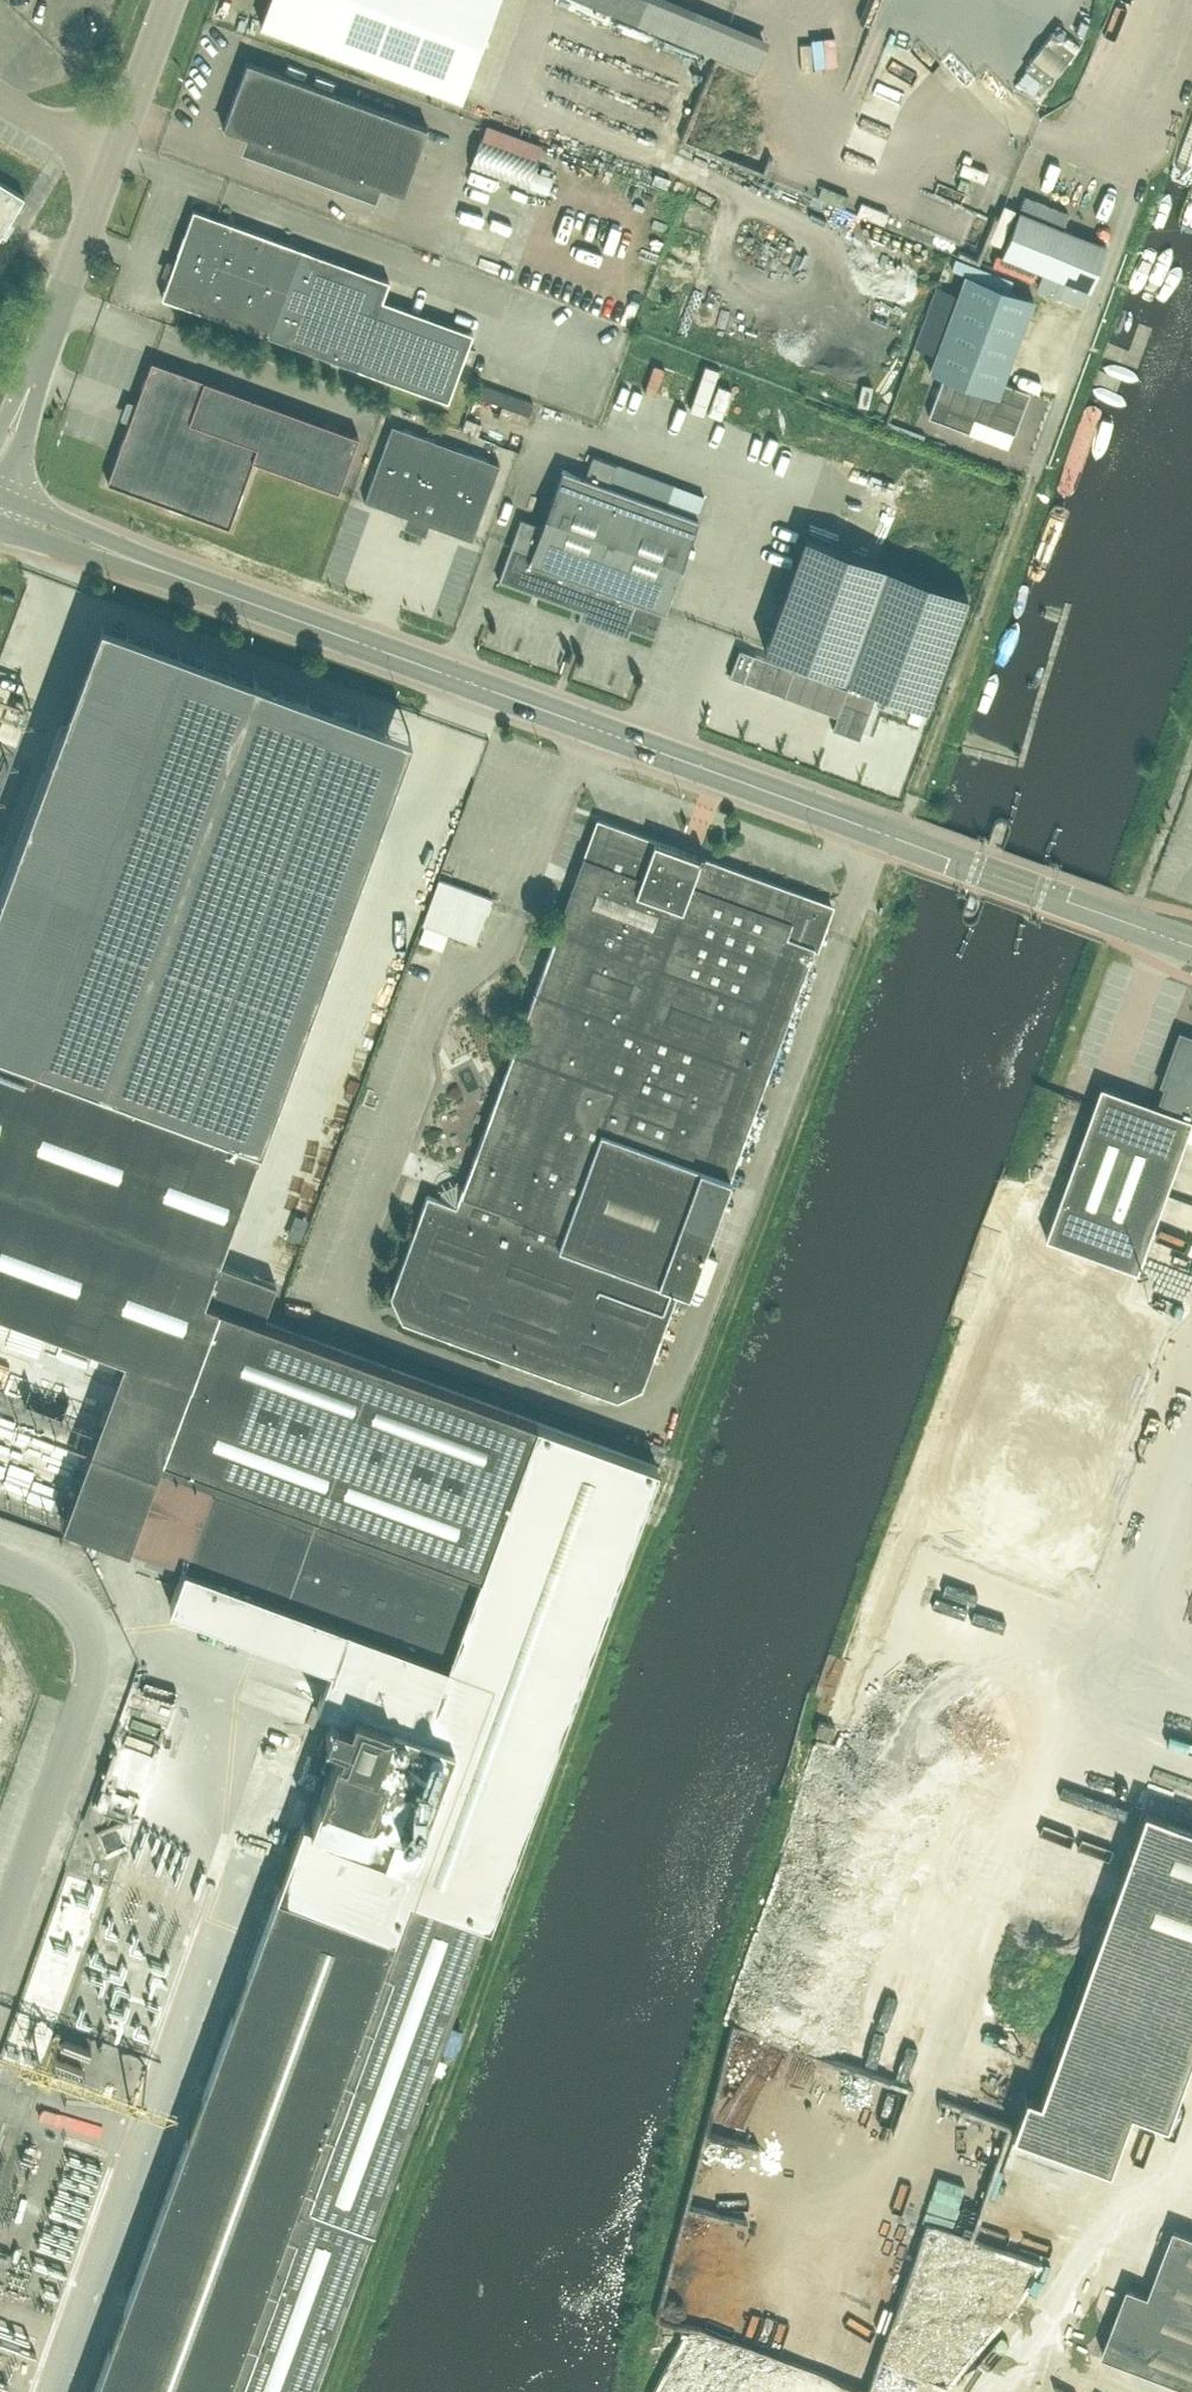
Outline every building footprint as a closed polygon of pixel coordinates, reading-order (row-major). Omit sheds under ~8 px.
[(259,24),(460,97),(496,0),(268,0),(259,24)] [(672,0),(587,0),(755,69),(767,39),(672,0)] [(1075,50),(1053,33),(1026,66),(1048,84),(1075,50)] [(426,127),(246,60),(221,126),(402,193),(426,127)] [(540,169),(549,144),(490,123),(475,166),(553,193),(559,176),(540,169)] [(23,195),(0,181),(0,233),(23,195)] [(388,279),(192,208),(160,296),(268,334),(446,399),(469,333),(380,301),(388,279)] [(1105,245),(1018,209),(1000,253),(1087,288),(1105,245)] [(1028,391),(1002,381),(1033,298),(965,272),(929,369),(943,374),(928,414),(968,429),(973,416),(1013,431),(1028,391)] [(246,474),(251,458),(336,489),(357,434),(150,359),(106,481),(227,525),(246,474)] [(394,422),(365,495),(418,516),(413,529),(424,533),(429,521),(470,537),(499,464),(394,422)] [(615,462),(591,454),(583,476),(561,468),(540,525),(519,518),(496,579),(589,613),(602,618),(599,626),(626,636),(629,628),(653,636),(697,517),(607,485),(615,462)] [(739,647),(729,674),(834,713),(830,726),(858,737),(873,696),(858,691),(861,681),(925,705),(966,592),(805,533),(764,646),(849,677),(846,686),(739,647)] [(54,734),(0,881),(0,1310),(187,1379),(160,1453),(160,1454),(127,1543),(183,1564),(168,1604),(330,1664),(315,1704),(331,1709),(322,1736),(338,1742),(309,1821),(302,1818),(91,2391),(311,2391),(484,1920),(488,1922),(656,1464),(536,1420),(261,1319),(274,1282),(215,1260),(257,1146),(240,1140),(350,842),(54,734)] [(697,856),(596,819),(556,928),(553,927),(553,928),(556,929),(534,989),(531,988),(531,989),(533,990),(511,1050),(509,1049),(508,1049),(511,1050),(461,1185),(453,1182),(439,1189),(436,1197),(425,1193),(388,1293),(400,1319),(614,1398),(640,1386),(671,1300),(684,1305),(689,1290),(687,1289),(812,946),(814,947),(830,905),(701,858),(703,853),(698,852),(697,856)] [(483,943),(499,896),(443,877),(422,939),(448,948),(453,933),(483,943)] [(417,908),(428,911),(436,887),(425,883),(417,908)] [(331,946),(338,923),(328,920),(321,943),(331,946)] [(1178,1033),(1171,1052),(1171,1051),(1160,1082),(1164,1084),(1156,1106),(1147,1102),(1146,1103),(1098,1085),(1043,1237),(1134,1270),(1188,1120),(1191,1121),(1191,1038),(1178,1033)] [(1004,1332),(1047,1347),(1061,1310),(1017,1294),(1004,1332)] [(998,1710),(983,1752),(979,1751),(948,1840),(893,1821),(791,2110),(848,2130),(825,2197),(879,2217),(903,2150),(957,2169),(981,2101),(990,2104),(993,2098),(1006,2103),(1010,2093),(1028,2099),(1017,2129),(1112,2162),(1133,2103),(1170,2116),(1191,2053),(1191,1827),(1166,1818),(1182,1775),(998,1710)] [(124,1992),(116,2014),(160,2029),(168,2007),(124,1992)] [(1177,2228),(1152,2293),(1131,2285),(1105,2352),(1191,2385),(1191,2234),(1177,2228)]
